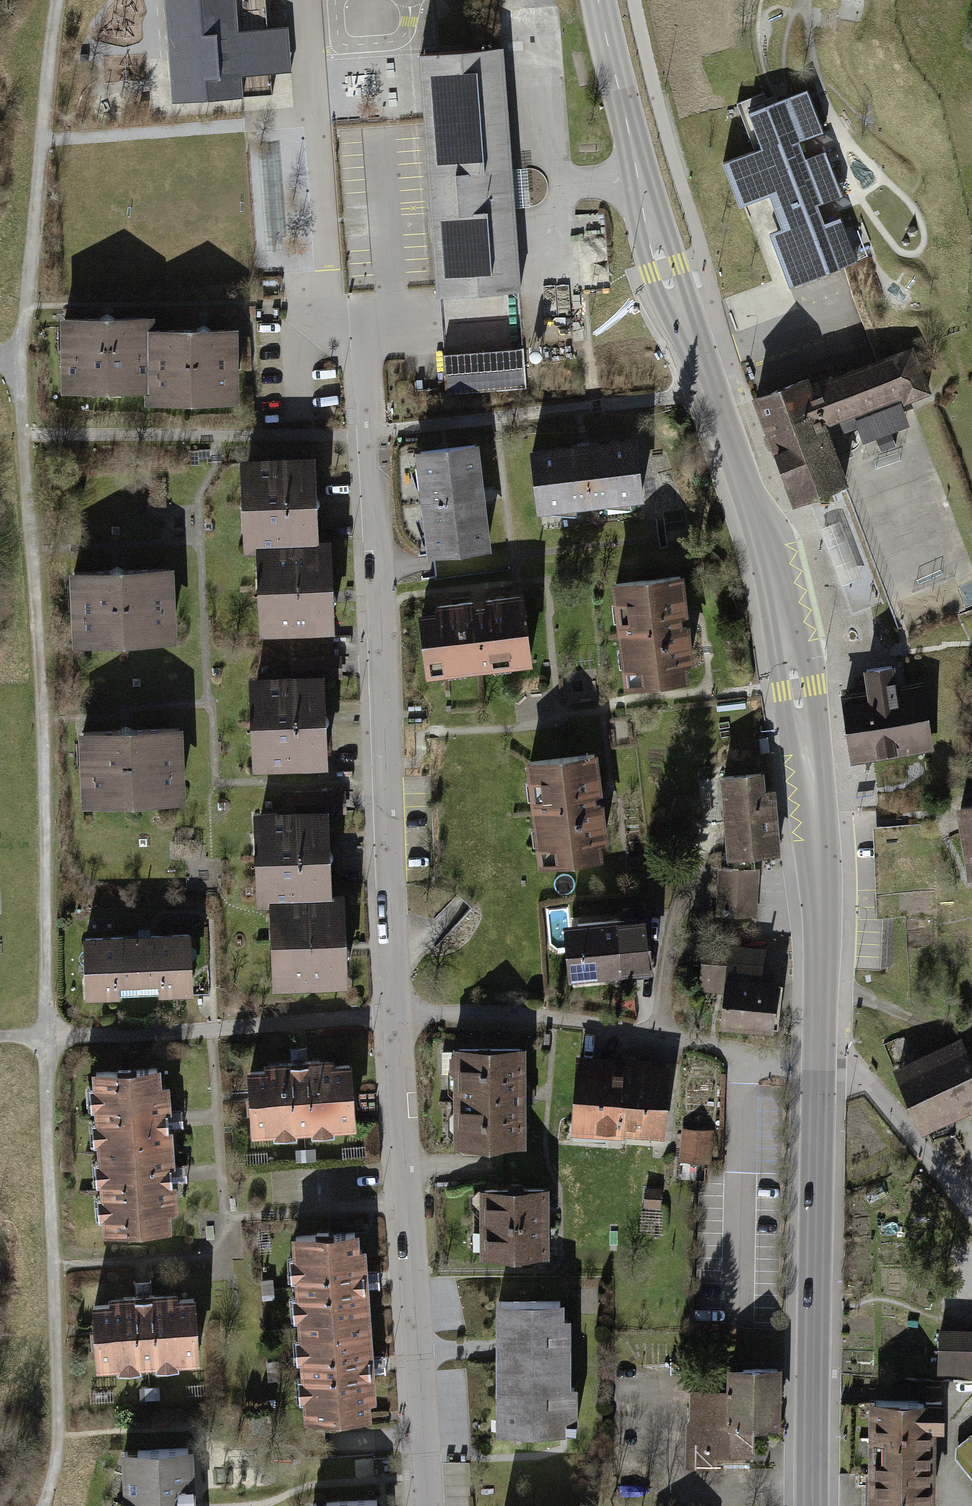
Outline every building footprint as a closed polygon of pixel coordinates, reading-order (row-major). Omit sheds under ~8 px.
[(173,101),(242,96),(272,94),(270,72),(290,71),(288,26),(267,28),(265,0),(165,0),(173,101)] [(420,53),(430,193),(437,296),(520,290),(512,187),(503,48),(420,53)] [(764,93),(736,103),(754,151),(723,162),(739,206),(769,194),(781,228),(769,232),(789,285),(857,260),(841,217),(824,223),(817,204),(843,195),(826,151),(806,158),(799,141),(823,132),(807,90),(768,104),(764,93)] [(277,153),(257,154),(264,251),(284,249),(277,153)] [(529,169),(514,170),(515,206),(531,206),(529,169)] [(100,318),(65,319),(65,384),(87,383),(91,377),(125,376),(129,383),(149,383),(150,383),(149,330),(150,330),(150,318),(114,318),(114,316),(107,312),(100,316),(100,318)] [(196,330),(150,330),(149,330),(150,383),(149,383),(149,395),(171,395),(174,388),(209,388),(212,394),(234,394),(233,329),(210,330),(210,328),(203,324),(196,328),(196,330)] [(523,347),(443,353),(445,394),(526,388),(523,347)] [(806,379),(756,398),(795,500),(845,481),(825,431),(907,400),(907,398),(928,390),(911,348),(809,388),(806,379)] [(867,442),(912,425),(903,402),(858,419),(867,442)] [(872,441),(875,452),(897,447),(895,436),(872,441)] [(635,440),(533,452),(539,507),(575,502),(575,506),(605,502),(605,499),(641,495),(635,440)] [(475,445),(421,451),(425,488),(422,488),(425,518),(429,517),(433,554),(487,548),(475,445)] [(313,459),(248,462),(248,483),(255,486),(256,521),(250,525),(251,547),(263,546),(263,545),(316,543),(316,542),(314,508),(316,508),(320,501),(316,494),(314,494),(313,459)] [(861,578),(840,521),(821,528),(843,585),(861,578)] [(263,545),(263,546),(264,566),(271,569),(273,604),(266,608),(266,630),(332,627),(331,604),(333,604),(336,596),(332,590),(330,590),(328,542),(316,542),(316,543),(263,545)] [(109,571),(74,572),(77,637),(98,636),(101,630),(146,628),(150,634),(171,633),(169,569),(124,570),(124,568),(116,565),(109,569),(109,571)] [(681,576),(616,583),(618,603),(626,602),(628,619),(620,620),(624,649),(631,648),(633,665),(626,665),(628,685),(684,679),(682,662),(690,661),(686,625),(680,626),(679,613),(685,612),(681,576)] [(438,614),(421,616),(428,673),(448,671),(447,663),(463,661),(464,669),(494,665),(493,657),(509,655),(510,663),(530,661),(522,596),(486,600),(487,606),(474,608),(473,602),(437,606),(438,614)] [(292,678),(257,680),(257,701),(264,704),(266,739),(259,743),(260,765),(325,762),(324,727),(325,727),(329,719),(325,713),(323,713),(322,677),(334,676),(333,657),(291,658),(292,678)] [(870,693),(845,696),(854,757),(929,746),(921,685),(896,689),(892,665),(890,665),(890,666),(884,667),(876,668),(868,670),(868,669),(866,669),(870,693)] [(118,730),(83,732),(85,797),(107,796),(110,789),(154,787),(159,794),(181,793),(178,728),(133,730),(132,728),(126,725),(118,729),(118,730)] [(770,752),(768,735),(758,736),(761,753),(770,752)] [(594,754),(530,761),(532,782),(540,781),(541,796),(534,797),(537,827),(545,826),(547,842),(539,843),(542,863),(598,857),(596,840),(604,839),(600,803),(594,804),(593,790),(599,790),(594,754)] [(761,774),(724,776),(730,854),(748,853),(777,851),(772,791),(763,792),(761,774)] [(264,900),(277,899),(329,897),(329,896),(328,862),(329,862),(333,855),(329,848),(327,848),(326,812),(338,812),(337,792),(295,793),(296,813),(260,814),(261,836),(268,839),(270,875),(263,878),(264,900)] [(961,807),(971,873),(971,805),(961,807)] [(910,825),(878,827),(881,892),(912,891),(910,825)] [(748,853),(730,854),(731,867),(722,867),(720,912),(752,914),(755,869),(750,868),(748,853)] [(912,891),(881,892),(882,915),(913,914),(912,891)] [(279,961),(280,983),(345,980),(344,957),(346,957),(349,950),(345,943),(344,943),(342,895),(329,896),(329,897),(277,899),(277,920),(284,922),(286,957),(279,961)] [(623,919),(578,924),(581,957),(586,956),(587,969),(590,971),(628,968),(627,946),(645,944),(642,911),(623,912),(623,919)] [(138,937),(85,939),(87,992),(191,988),(189,935),(150,936),(149,929),(138,929),(138,937)] [(706,946),(703,976),(728,979),(761,982),(764,949),(730,948),(706,946)] [(761,982),(728,979),(723,1022),(770,1027),(775,984),(761,982)] [(895,1065),(921,1128),(971,1106),(971,1063),(961,1037),(895,1065)] [(445,1051),(442,1054),(442,1072),(458,1072),(458,1140),(460,1140),(460,1143),(463,1146),(476,1146),(479,1143),(479,1140),(521,1140),(521,1102),(526,1102),(526,1087),(521,1087),(521,1049),(458,1049),(458,1051),(445,1051)] [(613,1061),(580,1059),(575,1126),(660,1132),(663,1093),(665,1093),(666,1072),(653,1071),(653,1061),(637,1060),(637,1067),(628,1066),(628,1069),(613,1068),(613,1061)] [(267,1070),(250,1072),(251,1093),(248,1093),(249,1110),(253,1110),(254,1131),(274,1129),(273,1125),(295,1123),(295,1128),(312,1127),(311,1122),(333,1121),(333,1125),(353,1124),(352,1103),(356,1102),(354,1085),(351,1086),(349,1065),(331,1066),(332,1070),(319,1071),(319,1061),(279,1063),(279,1074),(268,1075),(267,1070)] [(118,1071),(96,1072),(97,1086),(103,1086),(104,1107),(98,1107),(99,1121),(105,1121),(106,1142),(100,1142),(101,1152),(169,1147),(166,1097),(158,1097),(156,1068),(136,1070),(135,1066),(118,1067),(118,1071)] [(710,1131),(685,1129),(683,1159),(708,1161),(710,1131)] [(169,1147),(101,1152),(102,1161),(108,1161),(109,1182),(103,1182),(104,1196),(110,1196),(112,1216),(106,1217),(107,1231),(129,1229),(130,1233),(147,1232),(146,1228),(167,1227),(165,1197),(173,1197),(169,1147)] [(509,1190),(484,1190),(485,1220),(545,1220),(544,1190),(523,1190),(523,1187),(520,1184),(511,1184),(509,1187),(509,1190)] [(661,1190),(646,1189),(645,1204),(660,1205),(661,1190)] [(545,1220),(485,1220),(485,1251),(508,1251),(508,1254),(512,1257),(520,1257),(523,1254),(523,1251),(545,1251),(545,1220)] [(301,1317),(302,1327),(367,1323),(366,1313),(356,1314),(355,1301),(365,1300),(363,1260),(352,1261),(351,1249),(355,1249),(354,1232),(333,1233),(333,1230),(316,1231),(317,1234),(296,1236),(297,1256),(302,1255),(303,1277),(298,1277),(300,1295),(304,1295),(306,1317),(301,1317)] [(111,1304),(94,1305),(95,1326),(92,1327),(93,1344),(97,1344),(98,1364),(118,1363),(118,1359),(139,1357),(139,1361),(156,1360),(156,1356),(177,1355),(177,1359),(197,1358),(196,1336),(200,1336),(199,1319),(195,1319),(193,1299),(176,1300),(176,1304),(163,1305),(163,1294),(124,1297),(124,1307),(112,1308),(111,1304)] [(560,1301),(498,1301),(498,1319),(509,1319),(509,1333),(498,1333),(498,1350),(509,1350),(509,1364),(498,1364),(498,1382),(509,1382),(509,1396),(498,1396),(498,1414),(509,1414),(509,1430),(576,1430),(576,1421),(574,1421),(574,1387),(560,1387),(560,1301)] [(307,1398),(308,1418),(329,1417),(330,1421),(346,1420),(346,1416),(367,1414),(366,1398),(361,1398),(360,1386),(371,1385),(369,1345),(358,1346),(357,1333),(368,1333),(367,1323),(302,1327),(303,1337),(307,1337),(308,1359),(304,1359),(305,1377),(310,1376),(311,1398),(307,1398)] [(941,1332),(940,1364),(971,1365),(971,1333),(941,1332)] [(691,1389),(693,1389),(692,1453),(723,1453),(723,1466),(749,1466),(750,1454),(751,1422),(776,1422),(777,1369),(691,1368),(691,1389)] [(904,1399),(874,1399),(874,1473),(927,1474),(927,1424),(941,1424),(941,1383),(926,1383),(926,1399),(904,1399)] [(159,1387),(139,1388),(140,1398),(159,1397),(159,1387)] [(969,1433),(955,1446),(954,1458),(971,1479),(971,1434),(969,1433)] [(191,1465),(188,1465),(188,1448),(138,1450),(134,1462),(132,1474),(125,1473),(125,1486),(126,1505),(192,1505),(191,1465)] [(874,1473),(874,1505),(926,1505),(927,1474),(874,1473)]
